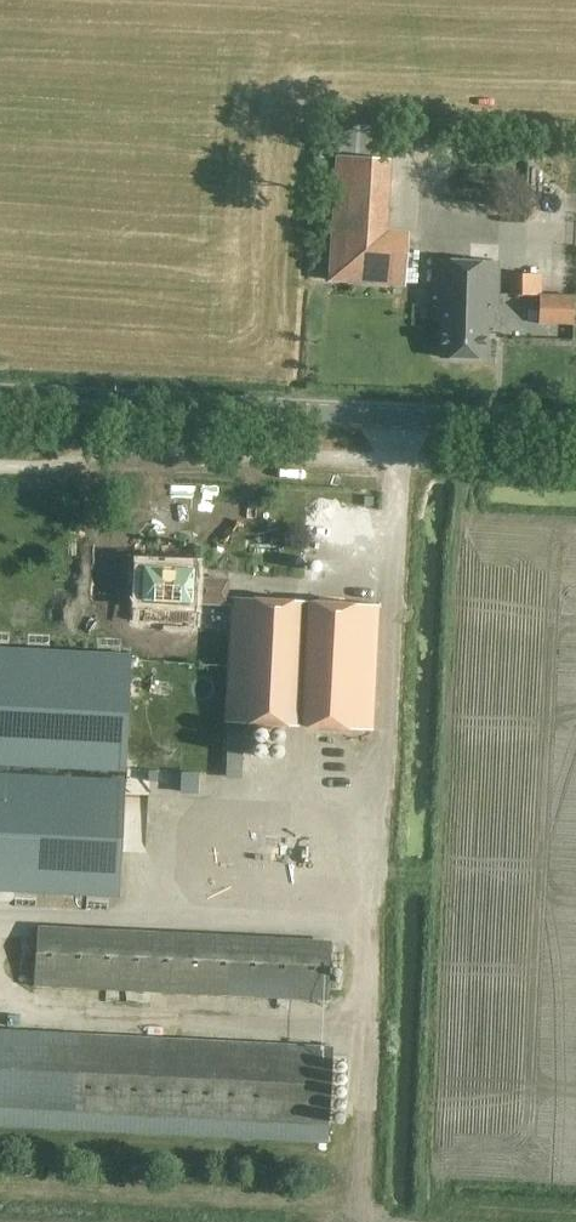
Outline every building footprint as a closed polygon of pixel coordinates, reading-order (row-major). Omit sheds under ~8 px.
[(329,285),(404,287),(407,236),(384,234),(388,162),(336,160),(329,285)] [(488,324),(495,324),(495,311),(497,311),(499,261),(433,259),(432,307),(436,307),(436,324),(441,324),(440,358),(487,360),(488,324)] [(509,296),(538,296),(538,324),(573,324),(573,296),(542,295),(542,273),(509,273),(509,296)] [(193,568),(143,565),(141,600),(225,605),(227,580),(193,578),(193,568)] [(224,722),(370,730),(377,605),(231,597),(224,722)] [(0,648),(0,891),(119,897),(131,654),(0,648)] [(330,942),(37,926),(33,984),(327,1000),(330,942)] [(332,1047),(0,1030),(0,1105),(328,1122),(332,1047)]
